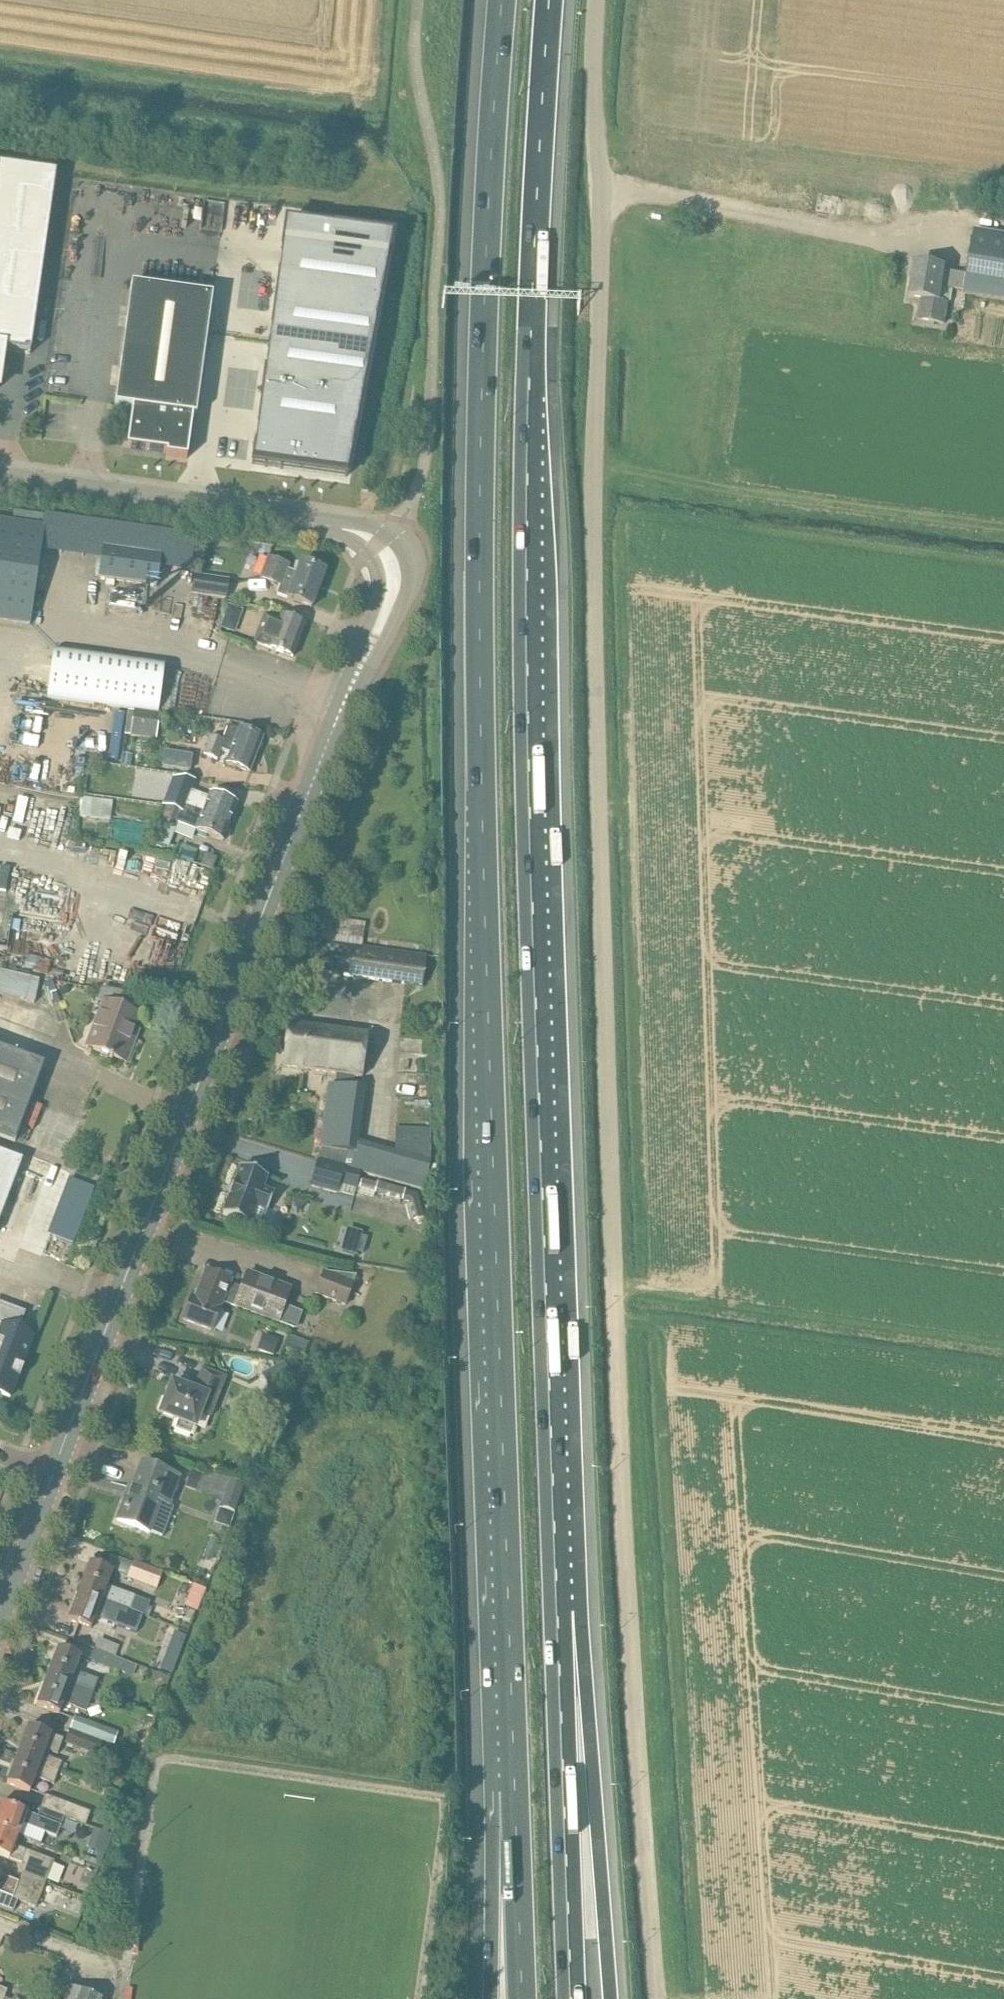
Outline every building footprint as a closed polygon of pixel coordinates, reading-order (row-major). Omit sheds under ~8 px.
[(2,357),(3,350),(30,354),(56,175),(0,167),(0,370),(2,357)] [(916,264),(910,296),(923,299),(919,319),(945,323),(947,308),(939,306),(939,301),(940,302),(942,289),(1003,300),(1003,235),(976,230),(969,276),(945,272),(945,269),(916,264)] [(284,232),(253,471),(347,484),(392,247),(284,232)] [(192,417),(195,417),(212,296),(131,285),(114,406),(132,408),(126,447),(166,453),(166,456),(187,459),(192,417)] [(29,628),(40,552),(45,514),(14,509),(12,522),(0,520),(0,624),(29,628)] [(45,514),(40,552),(102,559),(99,579),(156,587),(159,568),(196,573),(201,536),(45,514)] [(276,594),(293,600),(312,607),(325,572),(301,563),(297,573),(287,569),(289,565),(268,558),(261,577),(280,584),(276,594)] [(195,576),(192,595),(226,599),(229,580),(195,576)] [(229,605),(220,628),(235,633),(243,610),(229,605)] [(270,648),(274,650),(293,657),(305,625),(282,616),(281,620),(265,614),(254,642),(270,648)] [(54,649),(47,697),(159,713),(165,667),(54,649)] [(135,713),(129,712),(125,735),(130,736),(130,737),(156,741),(160,716),(135,712),(135,713)] [(174,724),(173,737),(185,739),(187,726),(174,724)] [(226,763),(231,765),(250,772),(263,738),(229,725),(223,741),(210,737),(204,755),(217,761),(221,750),(230,753),(226,763)] [(164,751),(161,767),(190,772),(192,756),(164,751)] [(145,774),(143,786),(158,789),(160,776),(145,774)] [(181,812),(183,806),(230,823),(237,804),(218,797),(210,794),(207,802),(189,795),(193,786),(173,778),(173,779),(162,777),(157,805),(163,806),(163,805),(168,806),(167,807),(181,812)] [(110,822),(113,801),(85,798),(82,818),(110,822)] [(177,828),(176,827),(177,824),(223,841),(230,823),(183,806),(181,812),(167,807),(162,822),(159,821),(152,840),(169,847),(177,828)] [(182,845),(177,857),(193,863),(197,851),(182,845)] [(202,866),(212,870),(216,859),(206,855),(202,866)] [(323,942),(319,941),(314,971),(421,987),(426,957),(362,948),(366,923),(326,917),(323,942)] [(34,1002),(40,981),(0,972),(0,994),(34,1002)] [(100,1031),(93,1050),(126,1063),(134,1043),(130,1041),(139,1016),(124,1010),(130,994),(101,989),(96,1001),(103,1003),(93,1029),(100,1031)] [(368,1036),(308,1027),(288,1024),(283,1066),(337,1074),(335,1086),(329,1085),(319,1148),(320,1148),(318,1160),(361,1172),(420,1189),(437,1193),(437,1192),(436,1192),(439,1178),(422,1174),(426,1161),(431,1128),(395,1128),(392,1148),(353,1142),(362,1089),(346,1087),(348,1075),(362,1077),(368,1036)] [(44,1066),(0,1049),(0,1136),(15,1142),(44,1066)] [(3,1154),(0,1152),(0,1218),(22,1161),(3,1154)] [(361,1172),(318,1160),(312,1179),(338,1186),(341,1176),(358,1181),(361,1172)] [(240,1167),(222,1213),(226,1215),(229,1216),(250,1224),(256,1207),(268,1211),(274,1193),(264,1189),(269,1178),(240,1167)] [(375,1194),(382,1196),(380,1203),(399,1208),(401,1201),(402,1201),(408,1202),(409,1204),(405,1205),(409,1220),(413,1219),(413,1222),(423,1219),(417,1194),(405,1190),(376,1183),(376,1185),(362,1181),(360,1188),(359,1193),(374,1196),(375,1192),(375,1194)] [(353,1261),(364,1253),(355,1239),(344,1247),(353,1261)] [(222,1302),(235,1307),(242,1289),(229,1285),(231,1281),(206,1271),(195,1299),(192,1297),(183,1320),(211,1330),(222,1302)] [(323,1271),(314,1295),(345,1306),(357,1275),(323,1271)] [(248,1273),(242,1289),(235,1307),(293,1330),(299,1314),(284,1308),(291,1289),(248,1273)] [(10,1396),(31,1338),(16,1332),(23,1314),(0,1306),(0,1392),(10,1396)] [(263,1334),(257,1349),(274,1355),(280,1340),(263,1334)] [(292,1335),(286,1350),(301,1355),(306,1340),(292,1335)] [(288,1360),(266,1372),(273,1384),(291,1374),(286,1365),(289,1363),(288,1360)] [(175,1430),(191,1435),(194,1427),(195,1427),(201,1412),(210,1416),(224,1379),(203,1371),(195,1392),(172,1384),(161,1415),(178,1421),(175,1430)] [(171,1505),(167,1504),(177,1478),(141,1464),(124,1510),(122,1509),(117,1520),(149,1532),(162,1537),(174,1509),(170,1508),(171,1505)] [(231,1511),(234,1513),(235,1513),(244,1486),(229,1481),(223,1499),(220,1508),(230,1512),(231,1511)] [(219,1509),(214,1523),(228,1528),(233,1514),(219,1509)] [(128,1578),(157,1589),(163,1573),(134,1562),(128,1578)] [(90,1563),(79,1592),(119,1608),(122,1599),(105,1592),(112,1571),(90,1563)] [(68,1620),(87,1627),(91,1629),(99,1608),(116,1615),(119,1608),(79,1592),(68,1620)] [(142,1616),(146,1605),(124,1596),(120,1608),(142,1616)] [(168,1623),(188,1632),(194,1619),(174,1610),(168,1623)] [(116,1657),(120,1646),(98,1638),(94,1649),(129,1663),(130,1662),(116,1657)] [(58,1648),(47,1677),(93,1695),(99,1680),(75,1671),(81,1656),(58,1648)] [(129,1663),(94,1649),(90,1660),(117,1670),(125,1673),(129,1663)] [(36,1705),(55,1712),(59,1714),(63,1704),(86,1713),(93,1695),(47,1677),(36,1705)] [(71,1731),(103,1743),(108,1745),(113,1733),(103,1729),(103,1728),(76,1718),(71,1731)] [(28,1726),(17,1755),(60,1771),(63,1764),(43,1756),(45,1751),(58,1755),(64,1739),(28,1726)] [(99,1755),(103,1743),(71,1731),(67,1743),(99,1755)] [(54,1786),(60,1771),(17,1755),(7,1783),(30,1792),(35,1778),(54,1786)] [(40,1810),(64,1818),(84,1826),(89,1812),(46,1795),(40,1810)] [(0,1804),(0,1830),(18,1836),(23,1823),(45,1832),(57,1837),(61,1827),(64,1818),(40,1810),(37,1817),(0,1803),(0,1804)] [(45,1883),(54,1862),(14,1846),(18,1836),(0,1830),(0,1854),(26,1864),(22,1874),(45,1883)] [(22,1874),(19,1882),(0,1875),(0,1893),(37,1907),(45,1883),(22,1874)] [(79,1897),(77,1904),(83,1906),(85,1900),(79,1897)] [(59,1998),(102,1998),(65,1985),(59,1998)]
